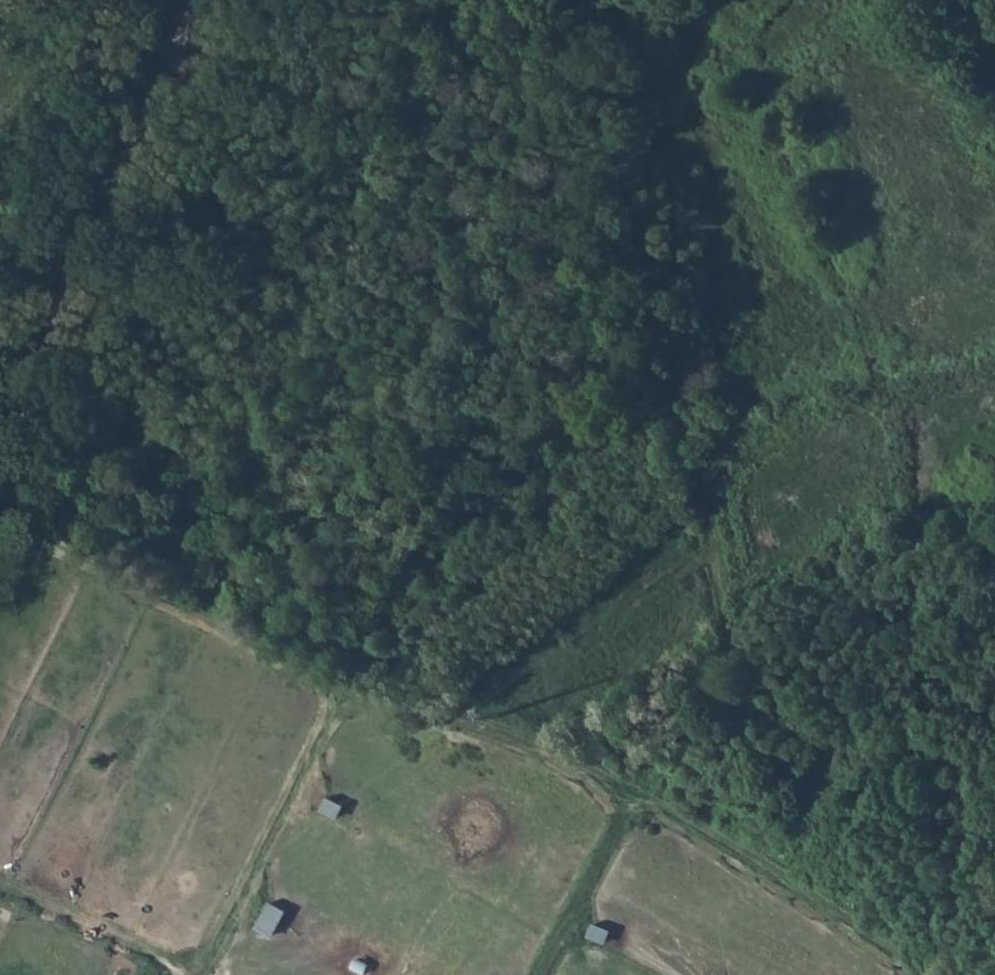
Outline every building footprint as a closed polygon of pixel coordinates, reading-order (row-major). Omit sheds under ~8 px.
[(274,932),(285,906),(273,901),(262,927),(274,932)]
